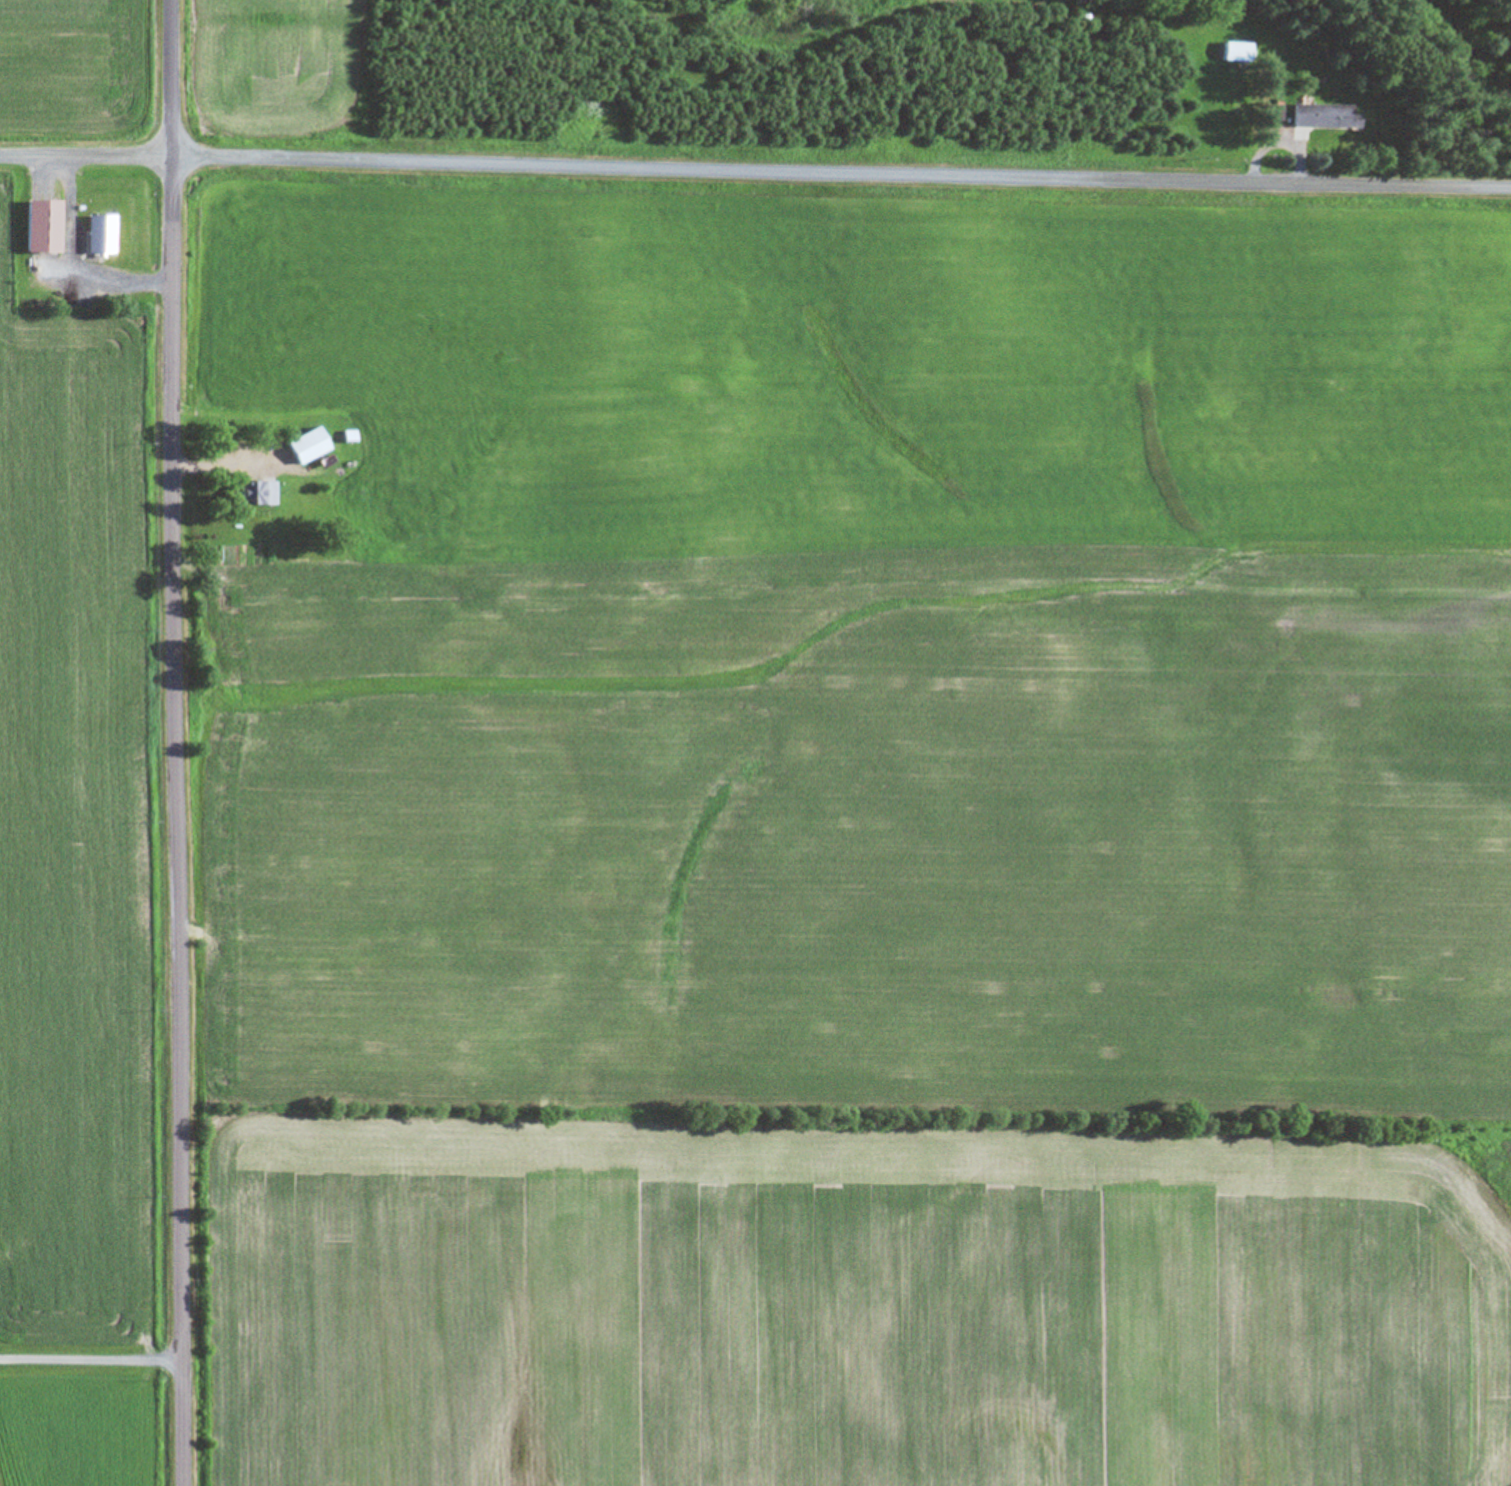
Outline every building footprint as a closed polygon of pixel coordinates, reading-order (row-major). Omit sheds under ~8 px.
[(1220,62),(1247,62),(1247,43),(1220,43),(1220,62)] [(1358,128),(1358,115),(1350,115),(1350,106),(1292,106),(1292,128),(1358,128)] [(1267,120),(1280,120),(1280,107),(1267,107),(1267,120)] [(21,255),(54,255),(54,202),(21,202),(21,255)] [(110,217),(85,217),(85,255),(110,255),(110,217)] [(326,451),(315,427),(283,443),(295,467),(326,451)] [(273,506),(273,483),(237,483),(237,506),(273,506)]
